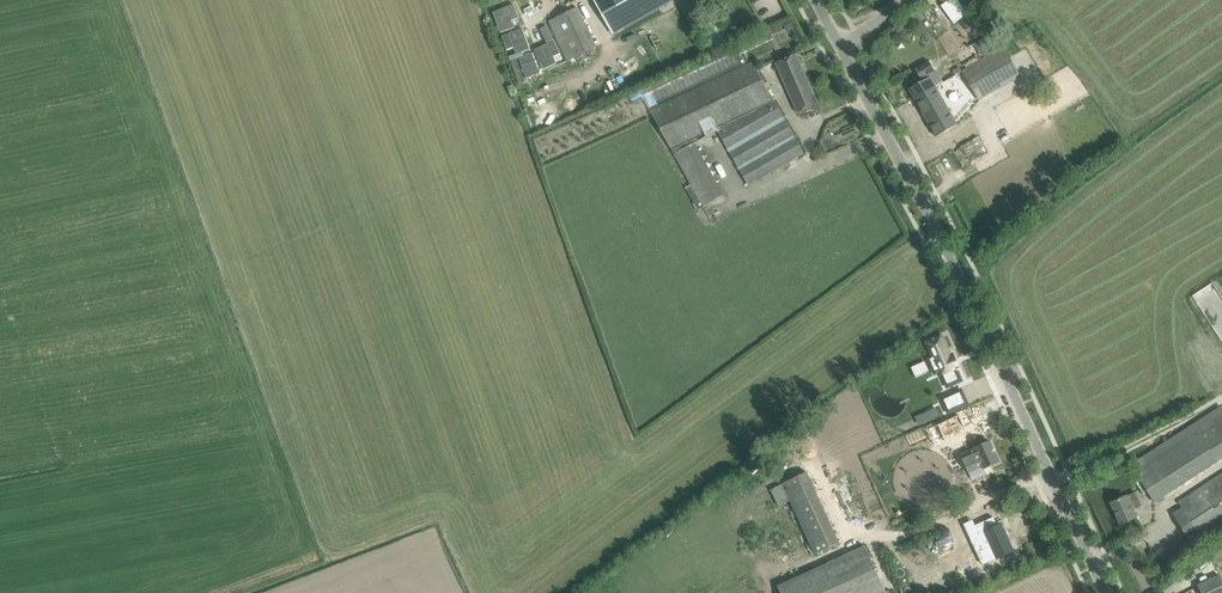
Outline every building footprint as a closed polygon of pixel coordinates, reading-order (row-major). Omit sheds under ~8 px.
[(613,33),(672,0),(595,0),(613,33)] [(946,3),(958,22),(972,13),(965,0),(951,0),(946,3)] [(548,21),(568,61),(596,48),(576,8),(548,21)] [(722,26),(711,31),(717,45),(728,40),(722,26)] [(1004,45),(962,69),(980,100),(1022,76),(1004,45)] [(797,113),(818,104),(796,54),(789,57),(787,52),(782,55),(783,59),(776,62),(797,113)] [(773,100),(762,78),(754,61),(653,110),(671,148),(773,100)] [(924,81),(909,89),(915,98),(935,87),(935,86),(943,82),(937,71),(935,72),(929,61),(915,69),(921,79),(922,78),(924,81)] [(687,89),(724,74),(718,62),(675,80),(678,87),(685,84),(687,89)] [(935,87),(915,98),(937,136),(937,137),(958,125),(958,124),(957,125),(949,110),(935,87)] [(775,104),(762,110),(719,133),(748,185),(803,156),(775,104)] [(1001,157),(994,142),(985,147),(978,134),(964,141),(977,168),(1001,157)] [(703,207),(723,197),(694,142),(674,153),(703,207)] [(933,350),(920,356),(925,369),(920,371),(927,386),(932,384),(939,399),(952,393),(948,383),(951,381),(945,368),(942,369),(933,350)] [(948,413),(968,404),(961,390),(942,399),(948,413)] [(928,402),(909,410),(915,424),(934,416),(928,402)] [(1135,471),(1155,502),(1154,500),(1221,456),(1221,415),(1135,471)] [(960,416),(929,430),(937,447),(968,433),(960,416)] [(964,463),(953,468),(958,477),(984,466),(985,468),(999,462),(990,441),(975,448),(975,449),(961,455),(964,463)] [(807,471),(782,481),(812,554),(838,543),(807,471)] [(1173,564),(1221,532),(1221,474),(1179,502),(1183,508),(1173,514),(1187,536),(1165,551),(1173,564)] [(1111,503),(1121,524),(1136,517),(1133,510),(1142,506),(1136,492),(1111,503)] [(978,531),(973,534),(977,544),(983,541),(992,560),(998,557),(998,558),(1015,550),(1003,523),(999,525),(995,516),(976,525),(978,531)] [(781,592),(887,592),(866,548),(778,588),(781,592)] [(1220,573),(1198,584),(1202,592),(1221,592),(1221,577),(1220,573)]
